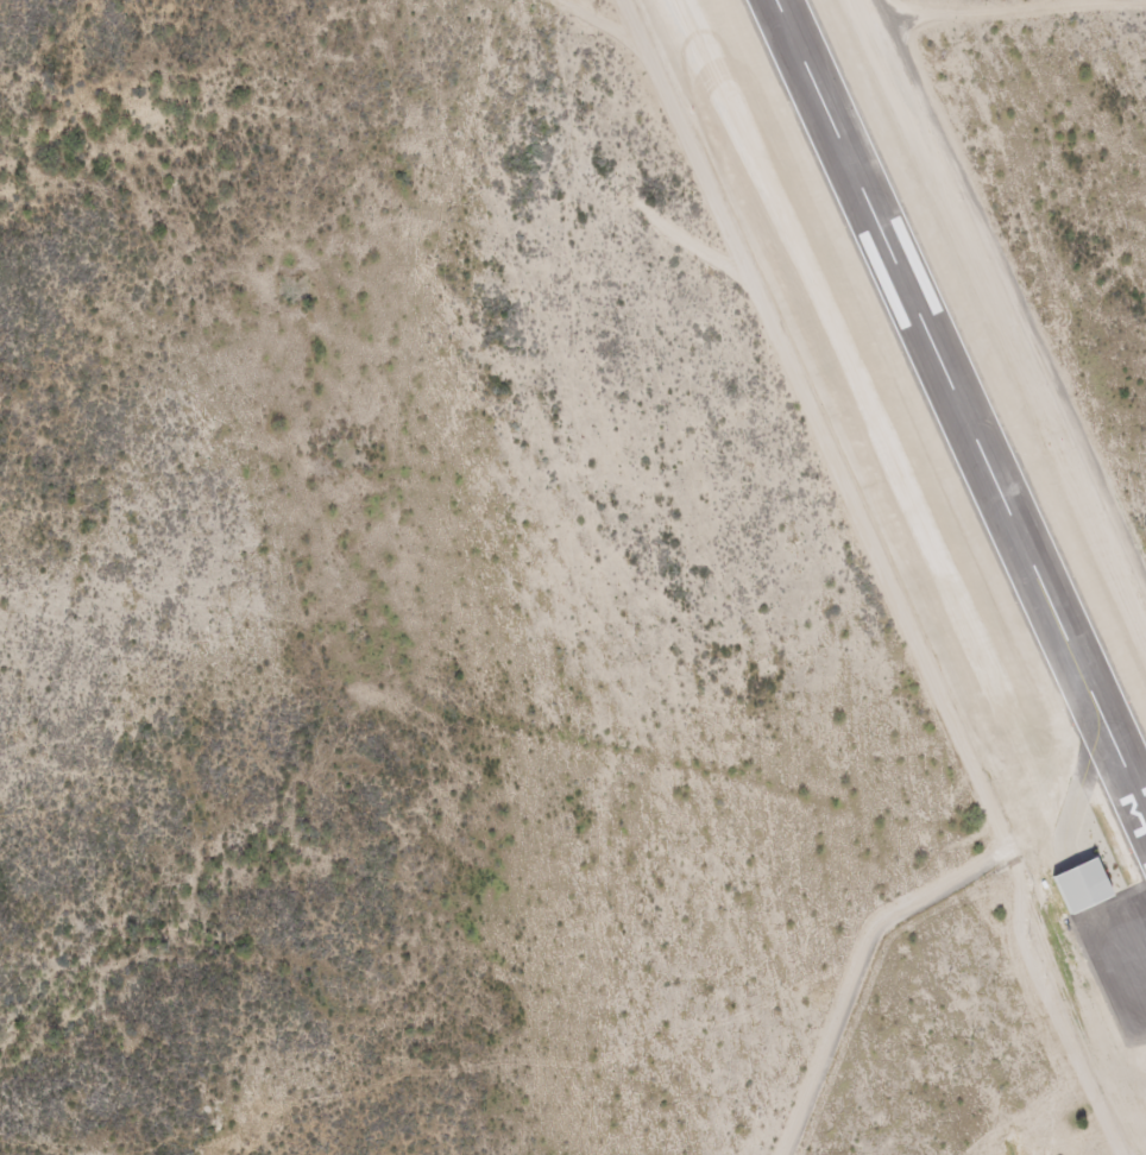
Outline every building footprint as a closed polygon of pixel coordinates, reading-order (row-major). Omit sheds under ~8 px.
[(1089,856),(1103,894),(1063,909),(1047,872),(1089,856)]
